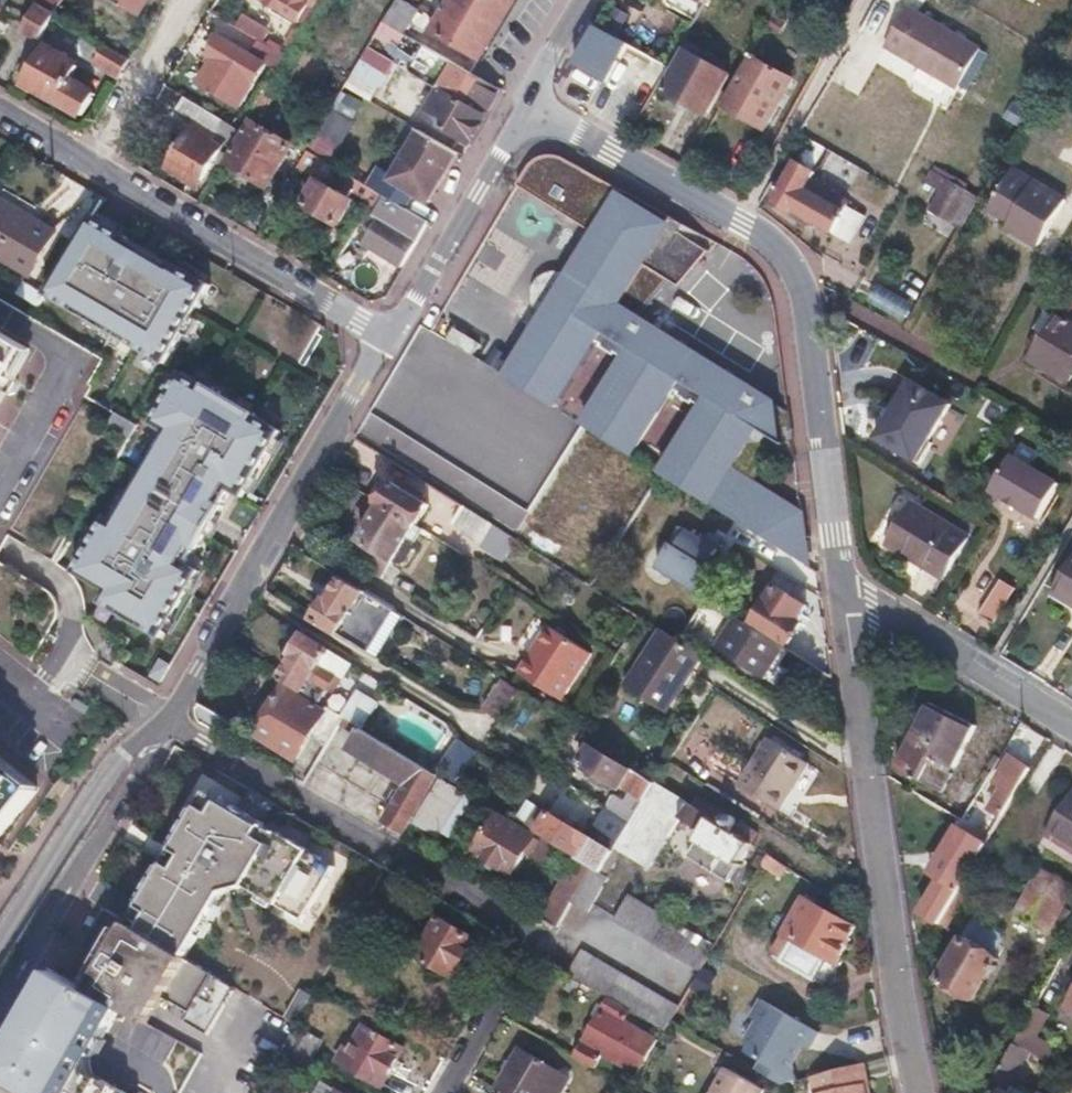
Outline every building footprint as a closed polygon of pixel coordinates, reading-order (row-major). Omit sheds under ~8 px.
[(135,12),(142,0),(115,0),(135,12)] [(295,21),(304,7),(309,9),(314,0),(261,0),(295,21)] [(381,21),(407,36),(409,37),(416,25),(409,21),(416,9),(401,0),(394,0),(381,21)] [(435,31),(433,35),(477,61),(513,0),(454,0),(435,31)] [(978,46),(905,5),(882,46),(955,88),(978,46)] [(52,14),(38,6),(23,30),(37,39),(52,14)] [(641,50),(596,25),(573,63),(606,81),(620,55),(634,63),(641,50)] [(409,37),(407,36),(400,49),(416,59),(424,46),(409,37)] [(207,55),(212,58),(198,82),(239,106),(264,64),(273,69),(282,55),(257,40),(248,55),(219,37),(207,55)] [(102,43),(93,59),(118,74),(127,59),(102,43)] [(374,94),(393,58),(368,45),(349,81),(374,94)] [(75,64),(43,46),(25,76),(36,83),(33,86),(73,110),(84,91),(66,80),(75,64)] [(433,87),(438,90),(426,111),(421,108),(418,114),(469,144),(500,91),(475,76),(424,46),(416,59),(441,73),(433,87)] [(729,72),(687,48),(664,90),(706,114),(729,72)] [(749,54),(748,57),(722,102),(765,127),(791,77),(749,54)] [(669,64),(651,55),(638,79),(655,88),(669,64)] [(200,107),(192,120),(230,141),(238,129),(230,124),(200,107)] [(242,121),(234,116),(230,124),(238,129),(242,121)] [(289,143),(250,120),(225,161),(264,185),(289,143)] [(391,175),(377,167),(366,185),(370,188),(383,195),(400,205),(408,192),(426,202),(443,172),(455,152),(418,130),(391,175)] [(218,149),(185,131),(166,164),(189,177),(191,171),(202,177),(218,149)] [(1007,173),(1031,188),(1030,190),(1037,195),(1033,202),(1055,216),(1071,186),(1071,161),(1029,135),(1007,173)] [(753,531),(807,565),(800,511),(751,481),(738,472),(748,456),(752,458),(767,434),(777,439),(790,438),(787,409),(774,411),(772,400),(637,316),(616,303),(642,262),(663,275),(678,285),(708,250),(679,232),(684,223),(575,162),(562,156),(551,154),(544,154),(539,156),(534,159),(529,163),(522,174),(539,184),(533,194),(594,232),(568,273),(563,282),(558,279),(547,296),(552,299),(542,316),(504,376),(636,458),(661,474),(704,500),(753,531)] [(781,185),(772,201),(791,211),(793,208),(827,227),(850,239),(866,208),(834,190),(835,188),(812,175),(814,170),(795,159),(792,164),(781,185)] [(322,160),(319,165),(340,177),(343,172),(322,160)] [(792,164),(783,160),(772,180),(781,185),(792,164)] [(539,184),(522,174),(516,184),(533,194),(539,184)] [(350,176),(344,187),(364,198),(370,188),(366,185),(350,176)] [(967,189),(947,178),(930,208),(950,220),(967,189)] [(352,201),(316,180),(302,204),(338,226),(352,201)] [(383,195),(370,188),(364,198),(376,206),(383,195)] [(1037,195),(1030,190),(1025,198),(1033,202),(1037,195)] [(371,215),(379,219),(365,244),(402,266),(428,221),(400,205),(383,195),(376,206),(371,215)] [(26,274),(52,231),(33,220),(30,224),(0,206),(0,259),(26,274)] [(51,290),(168,361),(214,284),(176,262),(175,264),(155,252),(133,239),(134,237),(97,215),(51,290)] [(637,316),(663,275),(642,262),(616,303),(637,316)] [(534,309),(542,316),(552,299),(547,296),(558,279),(563,282),(568,273),(559,270),(549,270),(540,274),(533,282),(530,290),(530,300),(532,305),(534,309)] [(1057,314),(1030,359),(1068,381),(1071,373),(1071,323),(1057,314)] [(422,321),(413,338),(433,349),(442,331),(422,321)] [(0,327),(0,394),(29,344),(0,327)] [(457,454),(492,394),(453,371),(418,431),(457,454)] [(100,599),(161,635),(201,569),(187,562),(198,545),(200,546),(213,525),(224,504),(222,503),(231,488),(244,496),(283,431),(258,416),(260,414),(210,385),(209,387),(186,372),(146,436),(166,448),(121,522),(108,514),(73,572),(106,590),(100,599)] [(928,439),(950,401),(910,378),(875,438),(918,463),(931,441),(928,439)] [(774,411),(787,409),(772,400),(774,411)] [(537,547),(595,452),(562,432),(504,527),(537,547)] [(738,472),(751,481),(766,456),(793,453),(790,438),(777,439),(767,434),(752,458),(748,456),(738,472)] [(1027,466),(1009,455),(987,491),(1033,519),(1055,483),(1027,466)] [(389,481),(378,501),(415,524),(427,504),(389,481)] [(704,500),(695,515),(744,546),(753,531),(704,500)] [(381,505),(361,541),(399,564),(406,562),(414,548),(413,542),(407,539),(415,524),(378,501),(376,503),(381,505)] [(909,502),(882,543),(938,577),(964,536),(909,502)] [(462,504),(450,523),(480,541),(489,553),(504,556),(516,538),(503,531),(462,504)] [(723,549),(680,524),(657,564),(700,589),(723,549)] [(1053,589),(1071,600),(1071,557),(1053,589)] [(328,599),(326,598),(314,618),(338,632),(347,616),(364,627),(373,613),(356,603),(364,590),(343,576),(328,599)] [(1012,588),(995,579),(974,613),(991,622),(1012,588)] [(804,603),(774,585),(753,620),(786,640),(799,620),(796,618),(804,603)] [(734,614),(718,640),(734,650),(729,657),(760,676),(780,643),(734,614)] [(424,628),(403,615),(394,630),(415,643),(424,628)] [(589,651),(546,623),(516,668),(561,696),(589,651)] [(677,640),(659,629),(623,687),(664,712),(700,654),(677,640)] [(293,652),(295,654),(281,678),(319,701),(335,674),(318,664),(328,648),(304,633),(293,652)] [(718,640),(714,647),(729,657),(734,650),(718,640)] [(150,673),(160,679),(170,662),(160,656),(150,673)] [(517,687),(500,676),(478,707),(496,718),(517,687)] [(323,710),(283,686),(254,732),(297,757),(309,735),(326,744),(338,723),(343,715),(342,714),(326,705),(323,710)] [(379,702),(357,689),(342,714),(343,715),(363,727),(379,702)] [(930,701),(915,731),(937,742),(930,755),(952,766),(974,724),(930,701)] [(353,732),(345,746),(405,782),(383,818),(402,829),(436,772),(363,727),(343,715),(338,723),(353,732)] [(937,742),(915,731),(897,768),(918,779),(927,761),(930,755),(937,742)] [(460,774),(476,748),(460,738),(444,764),(460,774)] [(818,771),(767,739),(737,785),(789,818),(818,771)] [(613,786),(616,782),(626,788),(610,812),(626,822),(649,783),(586,742),(575,761),(613,786)] [(994,781),(1002,786),(1014,793),(1029,767),(1008,756),(994,781)] [(37,788),(0,757),(0,834),(37,788)] [(453,782),(438,773),(412,818),(437,832),(462,788),(453,782)] [(649,783),(626,822),(618,837),(614,844),(647,865),(676,816),(697,830),(682,854),(721,879),(746,841),(724,827),(729,819),(728,814),(723,811),(718,812),(716,815),(701,806),(698,810),(651,780),(649,783)] [(1043,832),(1071,851),(1071,785),(1043,832)] [(188,812),(176,834),(238,870),(243,863),(267,822),(264,820),(265,819),(221,793),(220,795),(205,786),(198,800),(196,799),(188,812)] [(1014,793),(1002,786),(990,808),(1002,815),(1014,793)] [(546,810),(535,828),(579,856),(583,848),(579,846),(585,835),(546,810)] [(536,837),(492,812),(471,849),(508,871),(526,840),(532,844),(536,837)] [(626,822),(610,812),(601,826),(618,837),(626,822)] [(243,863),(238,870),(227,889),(248,882),(304,915),(336,862),(322,854),(323,852),(279,826),(278,828),(267,822),(243,863)] [(955,826),(951,834),(955,836),(964,842),(954,861),(969,870),(985,843),(955,826)] [(937,878),(940,880),(921,914),(937,924),(966,875),(969,870),(954,861),(964,842),(955,836),(951,834),(948,832),(937,851),(948,858),(937,878)] [(164,859),(163,858),(137,902),(139,903),(129,921),(186,955),(225,889),(227,889),(238,870),(176,834),(170,844),(172,845),(164,859)] [(583,848),(579,856),(578,858),(590,865),(599,870),(604,861),(583,848)] [(763,852),(758,862),(779,876),(785,866),(763,852)] [(578,858),(574,856),(556,886),(540,914),(556,924),(570,900),(573,895),(589,867),(590,865),(578,858)] [(606,877),(589,867),(573,895),(570,900),(586,910),(606,877)] [(1038,868),(1028,886),(1061,904),(1071,887),(1038,868)] [(973,879),(966,875),(937,924),(945,929),(968,889),(973,879)] [(1061,904),(1028,886),(1012,914),(1046,933),(1061,904)] [(630,892),(615,917),(697,967),(712,942),(630,892)] [(850,925),(802,897),(783,931),(791,936),(781,955),(778,960),(812,978),(825,955),(835,961),(849,936),(845,934),(850,925)] [(1071,909),(1061,904),(1046,933),(1055,938),(1071,909)] [(83,948),(106,961),(96,978),(90,989),(121,1006),(149,1020),(162,996),(184,1009),(180,1017),(207,1033),(235,984),(188,956),(186,955),(129,921),(106,907),(96,924),(91,933),(83,948)] [(474,935),(436,914),(418,945),(412,941),(408,949),(452,974),(474,935)] [(96,924),(89,920),(84,929),(91,933),(96,924)] [(990,931),(971,920),(960,939),(989,955),(994,947),(984,942),(990,931)] [(791,936),(783,931),(772,950),(781,955),(791,936)] [(989,955),(960,939),(937,980),(971,1000),(995,959),(989,955)] [(592,954),(578,979),(607,995),(627,1007),(663,1027),(668,1018),(672,1011),(676,1004),(592,954)] [(722,966),(705,956),(689,983),(688,983),(676,1004),(672,1011),(685,1018),(701,990),(706,994),(722,966)] [(90,989),(53,968),(35,1000),(9,1045),(0,1061),(0,1074),(33,1092),(130,1092),(95,1072),(91,1059),(121,1006),(90,989)] [(1059,1006),(1071,1014),(1071,983),(1059,1006)] [(581,1042),(578,1040),(571,1053),(593,1066),(600,1052),(635,1072),(655,1037),(620,1018),(627,1007),(607,995),(581,1042)] [(789,1071),(815,1025),(769,999),(743,1045),(789,1071)] [(1047,1014),(1032,1006),(1013,1041),(1028,1049),(1047,1061),(1055,1046),(1035,1036),(1047,1014)] [(348,1054),(341,1050),(337,1058),(382,1084),(403,1045),(365,1023),(348,1054)] [(294,1024),(284,1042),(319,1062),(329,1044),(294,1024)] [(1028,1049),(1013,1041),(997,1068),(1012,1076),(1028,1049)] [(284,1042),(277,1053),(312,1074),(319,1062),(284,1042)] [(519,1047),(498,1084),(514,1092),(543,1092),(557,1068),(519,1047)] [(801,1076),(805,1092),(878,1092),(870,1060),(870,1058),(801,1076)] [(722,1063),(704,1092),(757,1092),(761,1086),(722,1063)] [(1004,1090),(1012,1076),(997,1068),(990,1081),(1003,1089),(1001,1092),(1010,1092),(1004,1090)]
